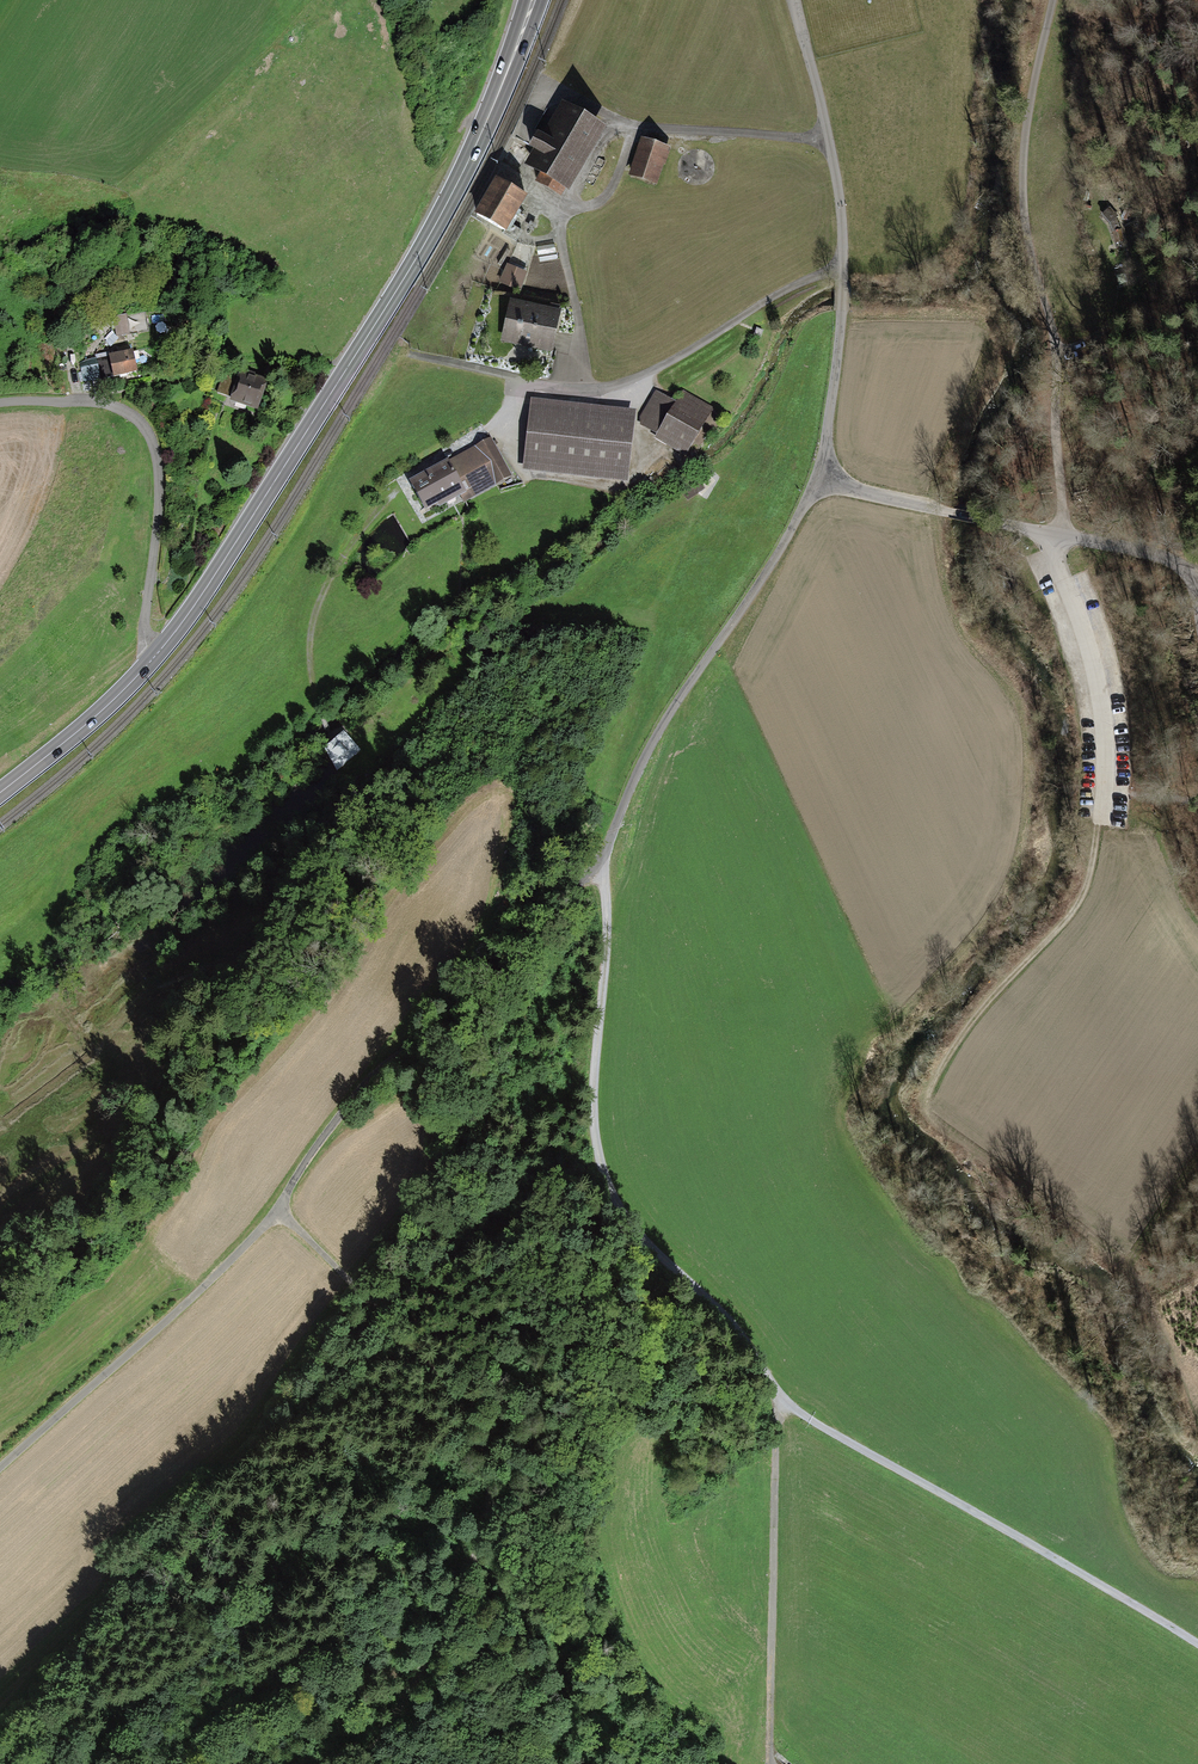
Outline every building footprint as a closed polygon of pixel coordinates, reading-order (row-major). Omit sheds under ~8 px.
[(605,124),(561,100),(525,165),(568,189),(605,124)] [(669,145),(640,137),(629,174),(659,182),(669,145)] [(529,193),(496,174),(474,212),(507,231),(529,193)] [(1118,216),(1110,208),(1101,216),(1110,224),(1113,233),(1116,245),(1124,242),(1120,229),(1116,219),(1118,216)] [(508,264),(501,281),(519,289),(527,272),(508,264)] [(1135,270),(1126,272),(1129,285),(1138,282),(1135,270)] [(1126,272),(1116,274),(1120,287),(1129,285),(1126,272)] [(564,309),(511,296),(500,340),(554,353),(564,309)] [(127,313),(113,315),(116,336),(130,334),(127,313)] [(133,350),(109,355),(113,377),(137,373),(133,350)] [(96,357),(80,362),(83,380),(100,377),(96,357)] [(228,402),(257,411),(267,383),(237,373),(235,380),(211,372),(206,389),(229,397),(228,402)] [(713,410),(681,391),(675,401),(656,390),(640,414),(641,425),(656,434),(654,437),(686,455),(713,410)] [(635,414),(530,403),(523,472),(628,482),(635,414)] [(510,476),(489,436),(409,479),(427,513),(460,496),(463,501),(510,476)] [(331,740),(323,747),(335,769),(360,749),(344,730),(331,740)]
